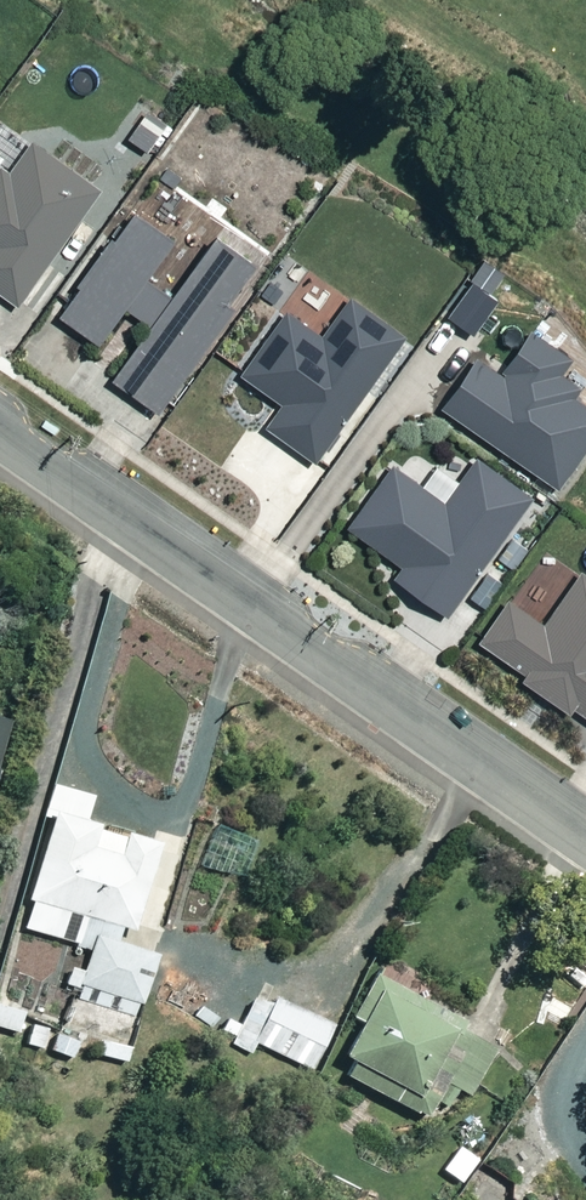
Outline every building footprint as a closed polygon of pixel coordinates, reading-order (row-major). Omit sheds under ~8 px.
[(33,140),(12,169),(1,161),(0,162),(0,288),(20,302),(100,188),(33,140)] [(173,239),(136,213),(122,232),(117,228),(78,281),(82,284),(60,315),(101,345),(128,308),(151,324),(113,377),(160,410),(235,306),(229,301),(257,262),(220,236),(175,298),(146,277),(173,239)] [(324,335),(287,309),(240,372),(284,404),(268,426),(318,462),(409,336),(353,295),(324,335)] [(532,331),(503,372),(476,354),(439,407),(562,492),(585,457),(585,401),(579,396),(585,388),(565,374),(575,360),(532,331)] [(535,498),(478,455),(445,499),(395,462),(348,526),(404,567),(397,576),(449,614),(535,498)] [(582,571),(546,624),(509,600),(481,643),(528,675),(523,683),(574,714),(577,709),(585,715),(585,574),(582,571)] [(59,782),(18,925),(91,945),(94,934),(114,940),(120,920),(133,924),(156,843),(84,822),(93,792),(59,782)] [(202,927),(158,988),(227,1037),(271,976),(202,927)] [(91,945),(80,983),(145,1003),(160,953),(114,940),(94,934),(91,945)] [(356,1062),(348,1077),(417,1114),(436,1078),(469,1096),(501,1036),(378,970),(335,1050),(356,1062)] [(273,1005),(255,1046),(311,1071),(330,1029),(273,1005)]
